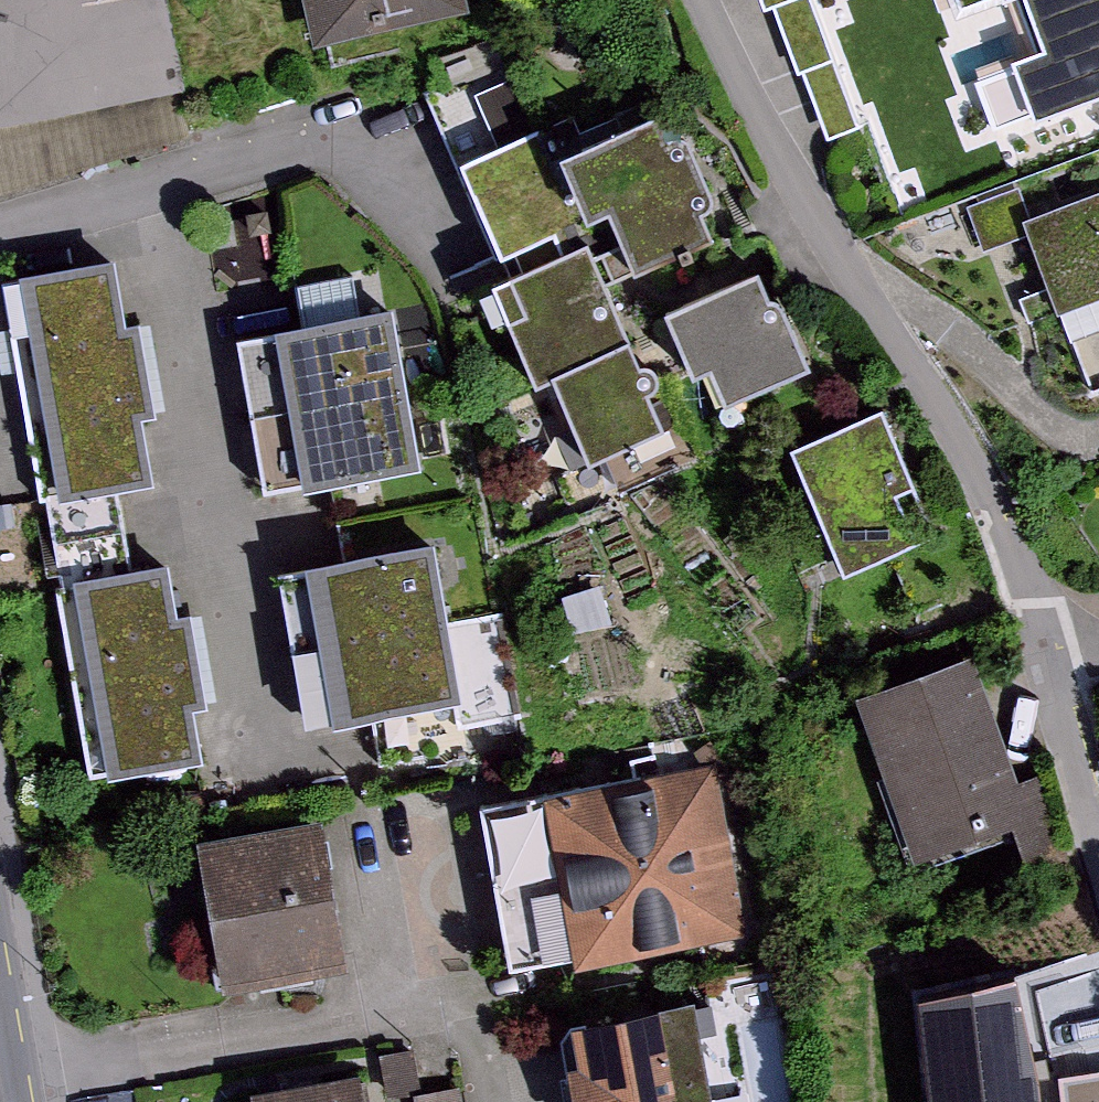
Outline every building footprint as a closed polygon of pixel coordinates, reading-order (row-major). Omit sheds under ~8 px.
[(180,149),(168,97),(189,92),(168,0),(0,0),(0,189),(180,149)] [(339,66),(462,36),(453,0),(323,0),(339,66)] [(1038,42),(970,68),(992,124),(1098,82),(1098,0),(1021,0),(1038,42)] [(645,125),(561,162),(587,223),(610,213),(635,272),(700,245),(688,219),(703,213),(698,202),(684,168),(671,139),(654,146),(645,125)] [(534,131),(450,172),(495,265),(579,225),(534,131)] [(1036,241),(1022,203),(973,220),(987,259),(1036,241)] [(1071,320),(1098,309),(1098,207),(1036,231),(1071,320)] [(594,304),(578,269),(500,304),(542,399),(566,389),(600,466),(655,442),(634,393),(594,304)] [(123,276),(15,293),(25,357),(48,504),(154,487),(144,422),(164,419),(152,339),(133,342),(123,276)] [(772,284),(691,322),(719,381),(734,374),(751,409),(816,379),(786,314),(772,284)] [(394,305),(240,328),(252,405),(406,382),(394,305)] [(406,382),(252,405),(263,482),(417,459),(406,382)] [(914,483),(882,404),(792,439),(843,567),(917,538),(898,489),(914,483)] [(426,554),(283,578),(293,651),(438,630),(426,554)] [(146,580),(44,597),(76,786),(176,769),(169,723),(189,720),(176,642),(158,645),(146,580)] [(438,630),(293,651),(303,722),(448,701),(438,630)] [(969,682),(885,711),(934,850),(1016,822),(1029,861),(1061,850),(1036,779),(1007,789),(969,682)] [(706,770),(476,810),(505,977),(735,937),(706,770)] [(337,827),(212,846),(234,989),(359,970),(337,827)] [(561,1029),(574,1101),(704,1101),(688,1008),(561,1029)] [(1070,1061),(1071,1101),(1098,1101),(1098,1060),(1070,1061)] [(922,1081),(924,1101),(1055,1101),(1053,1071),(922,1081)] [(258,1098),(259,1101),(378,1101),(374,1079),(258,1098)] [(423,1083),(425,1101),(468,1101),(465,1079),(423,1083)]
